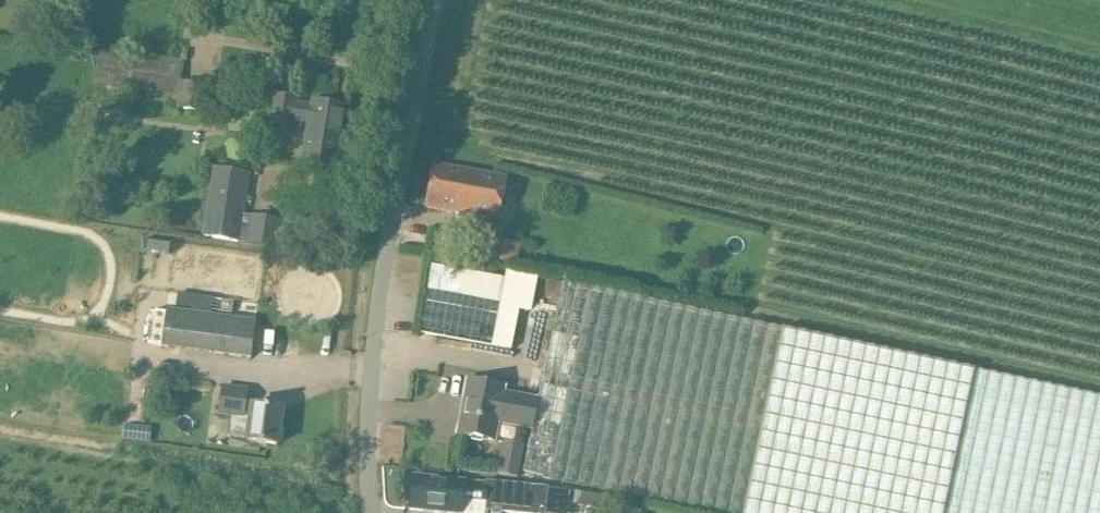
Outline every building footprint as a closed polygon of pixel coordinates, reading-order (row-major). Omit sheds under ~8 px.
[(179,81),(174,108),(201,112),(206,86),(181,81),(179,81)] [(295,98),(276,95),(271,122),(290,125),(291,120),(308,123),(302,164),(335,170),(346,107),(312,101),(311,106),(294,103),(295,98)] [(504,177),(433,164),(426,207),(497,219),(504,177)] [(250,173),(213,167),(202,235),(240,242),(240,241),(247,242),(247,244),(275,249),(280,220),(253,215),(252,216),(243,214),(250,173)] [(490,238),(487,256),(515,261),(518,243),(490,238)] [(143,241),(142,251),(168,254),(169,245),(143,241)] [(506,268),(505,273),(433,262),(423,333),(517,347),(523,309),(537,311),(542,273),(506,268)] [(456,433),(496,440),(499,423),(533,429),(524,472),(717,512),(1099,512),(1099,397),(591,289),(591,288),(563,281),(555,318),(551,341),(538,399),(504,393),(505,387),(466,380),(456,433)] [(162,347),(251,358),(256,320),(166,308),(162,347)] [(249,388),(222,385),(218,415),(245,418),(249,388)] [(282,409),(251,405),(246,441),(277,445),(282,409)] [(150,429),(125,426),(124,440),(149,442),(150,429)] [(502,441),(497,473),(516,477),(522,445),(502,441)] [(414,476),(410,509),(449,512),(475,512),(476,506),(485,506),(491,511),(512,512),(546,512),(548,487),(485,480),(485,483),(414,476)] [(611,500),(574,493),(571,508),(600,512),(608,512),(611,500)]
